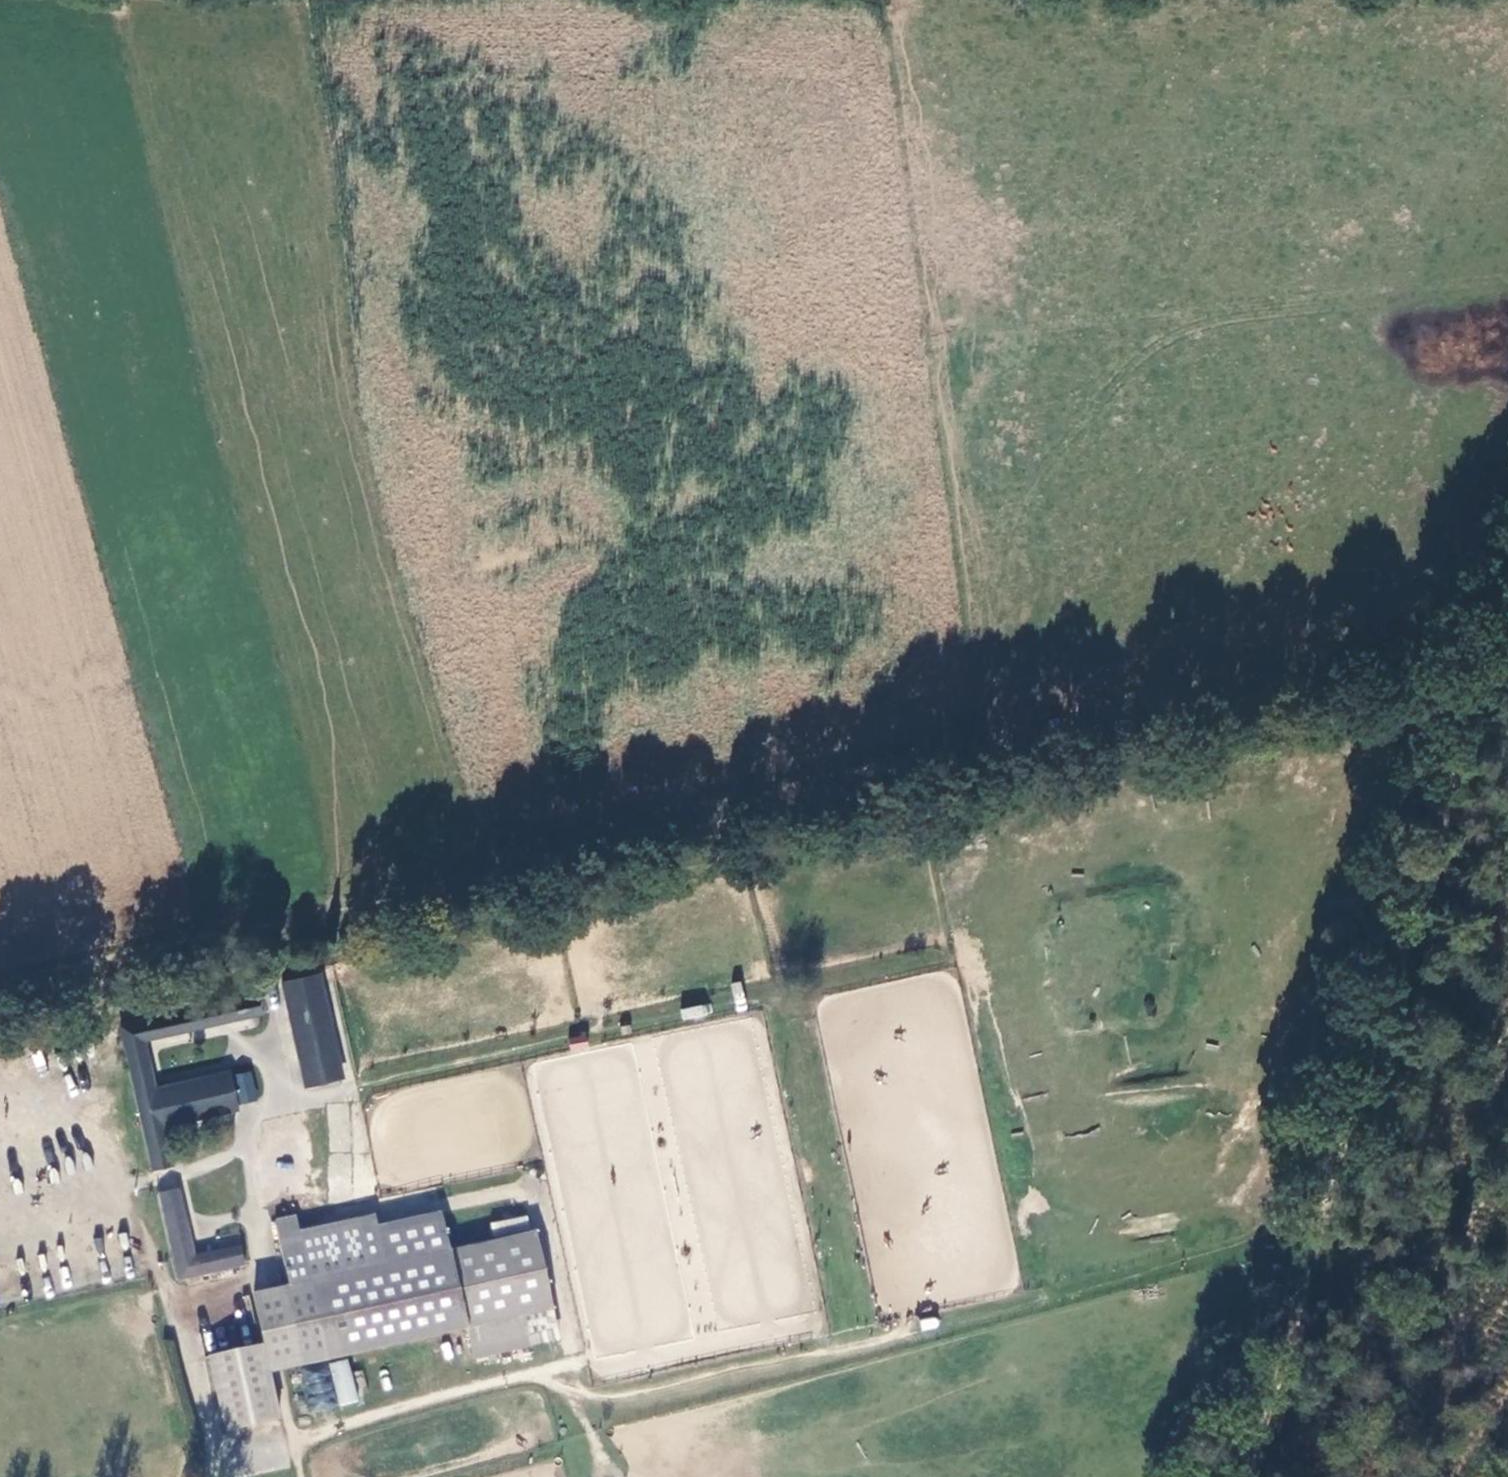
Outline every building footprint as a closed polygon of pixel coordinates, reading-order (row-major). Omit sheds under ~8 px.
[(315,974),(281,982),(285,1001),(290,1000),(310,1086),(339,1080),(315,974)] [(237,1105),(230,1075),(151,1093),(138,1036),(260,1009),(257,994),(120,1025),(153,1169),(167,1166),(157,1123),(237,1105)] [(232,1075),(237,1097),(254,1093),(249,1071),(232,1075)] [(173,1191),(158,1194),(178,1281),(243,1266),(240,1252),(189,1263),(173,1191)] [(288,1288),(448,1253),(442,1222),(379,1235),(376,1222),(301,1237),(297,1217),(274,1222),(288,1288)] [(448,1253),(288,1288),(253,1296),(270,1371),(466,1328),(473,1358),(530,1345),(523,1316),(551,1309),(534,1233),(448,1253)] [(351,1358),(330,1361),(336,1405),(356,1402),(351,1358)]
